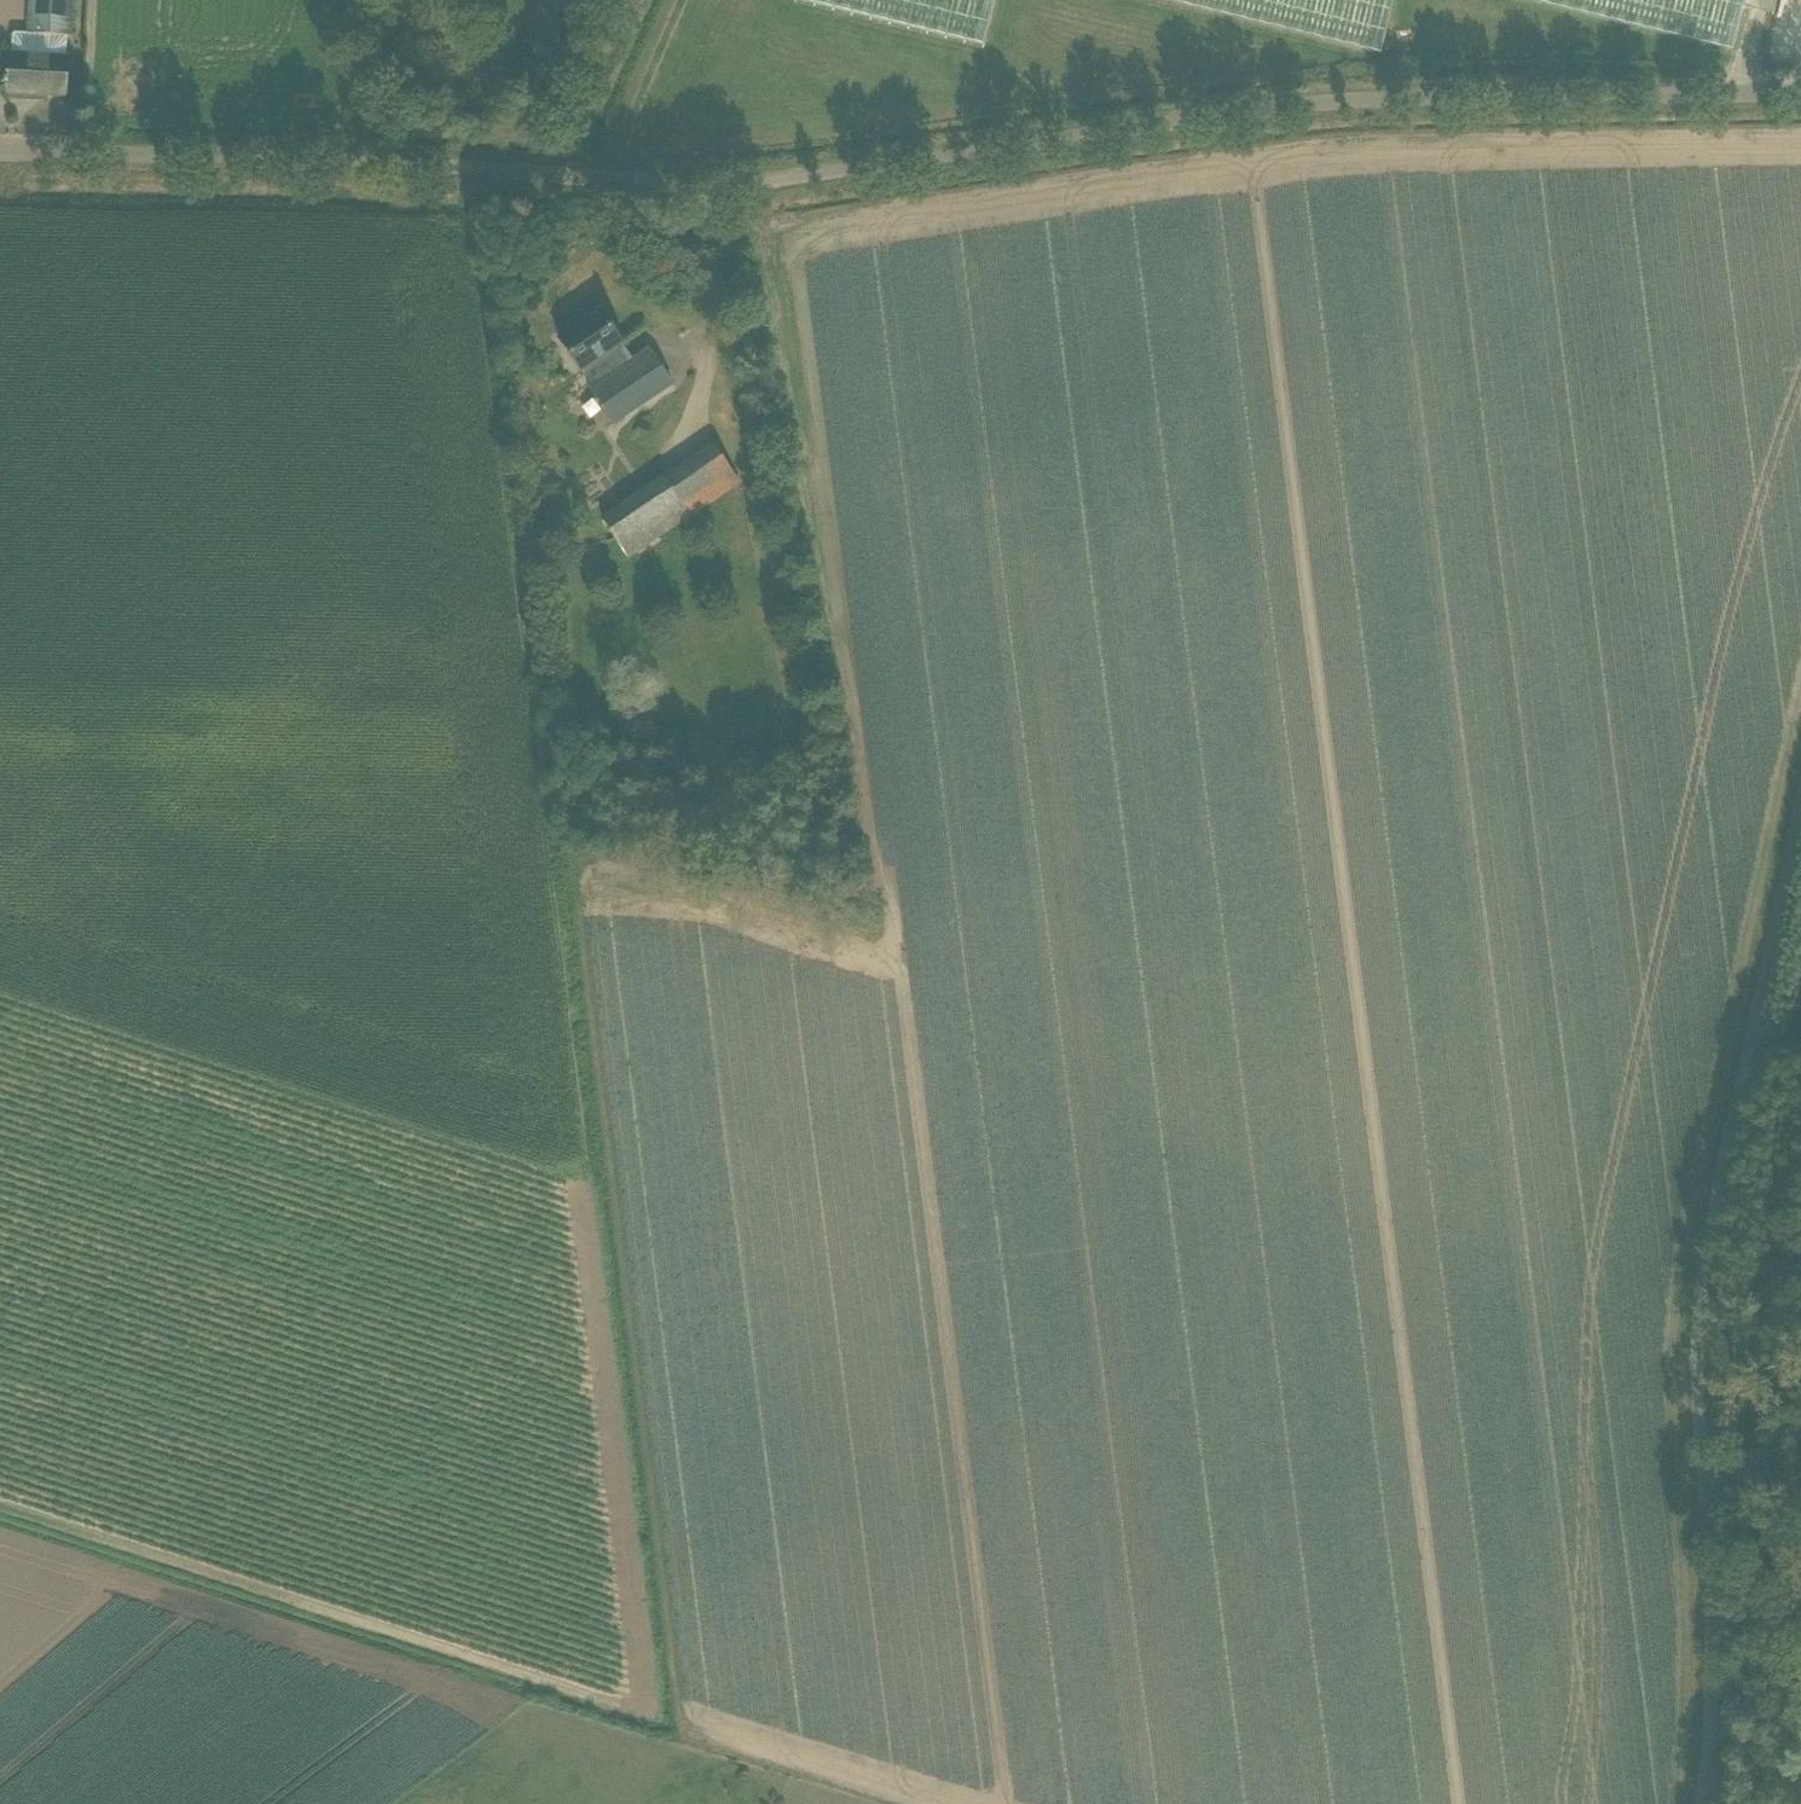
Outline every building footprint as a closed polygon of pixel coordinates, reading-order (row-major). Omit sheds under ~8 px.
[(67,97),(69,58),(67,58),(68,36),(70,36),(72,0),(32,0),(30,33),(15,33),(13,35),(12,55),(10,55),(8,79),(6,79),(6,84),(8,84),(8,94),(11,94),(10,99),(27,100),(27,95),(67,97)] [(793,2),(984,50),(996,0),(793,0),(793,2)] [(1223,18),(1381,58),(1395,0),(1151,0),(1223,18)] [(1729,55),(1743,0),(1509,0),(1729,55)] [(600,311),(559,338),(583,373),(584,372),(591,383),(588,385),(614,424),(673,384),(649,350),(629,364),(618,349),(623,345),(600,311)] [(629,557),(692,514),(666,477),(603,519),(629,557)]
